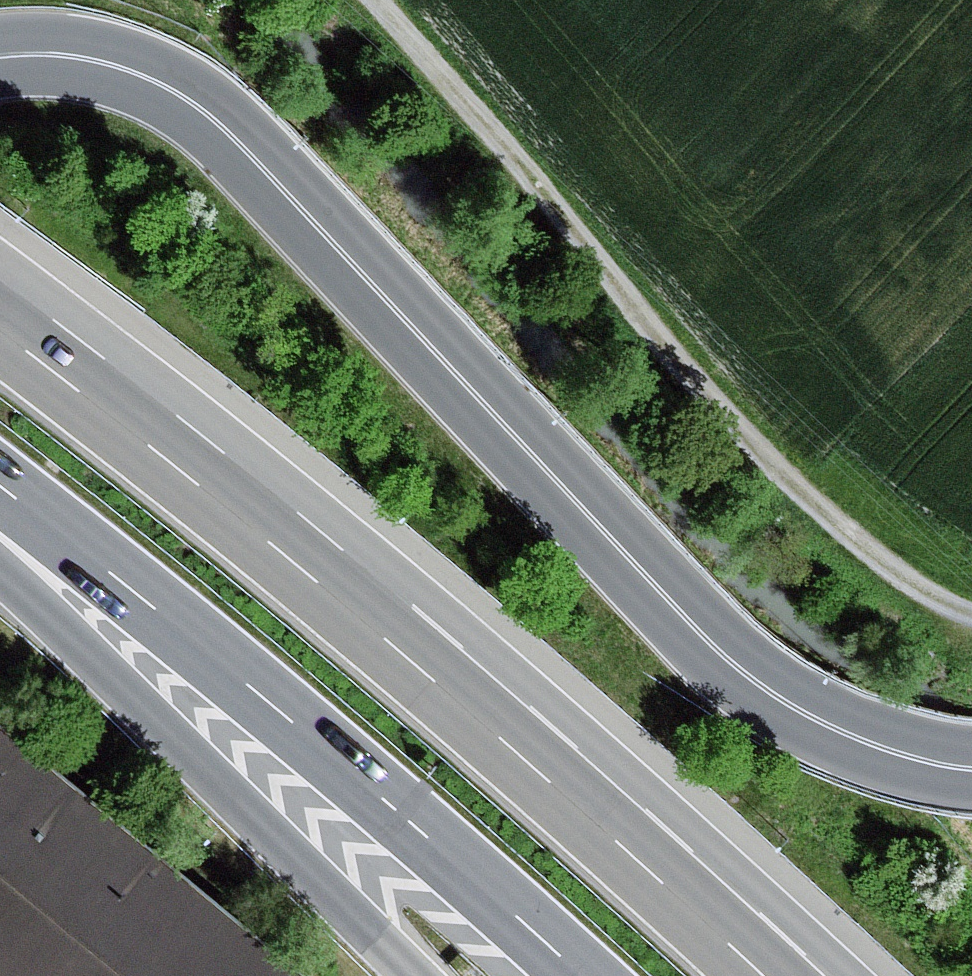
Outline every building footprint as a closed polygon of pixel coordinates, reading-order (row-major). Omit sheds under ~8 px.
[(0,707),(0,975),(329,975),(0,707)]
